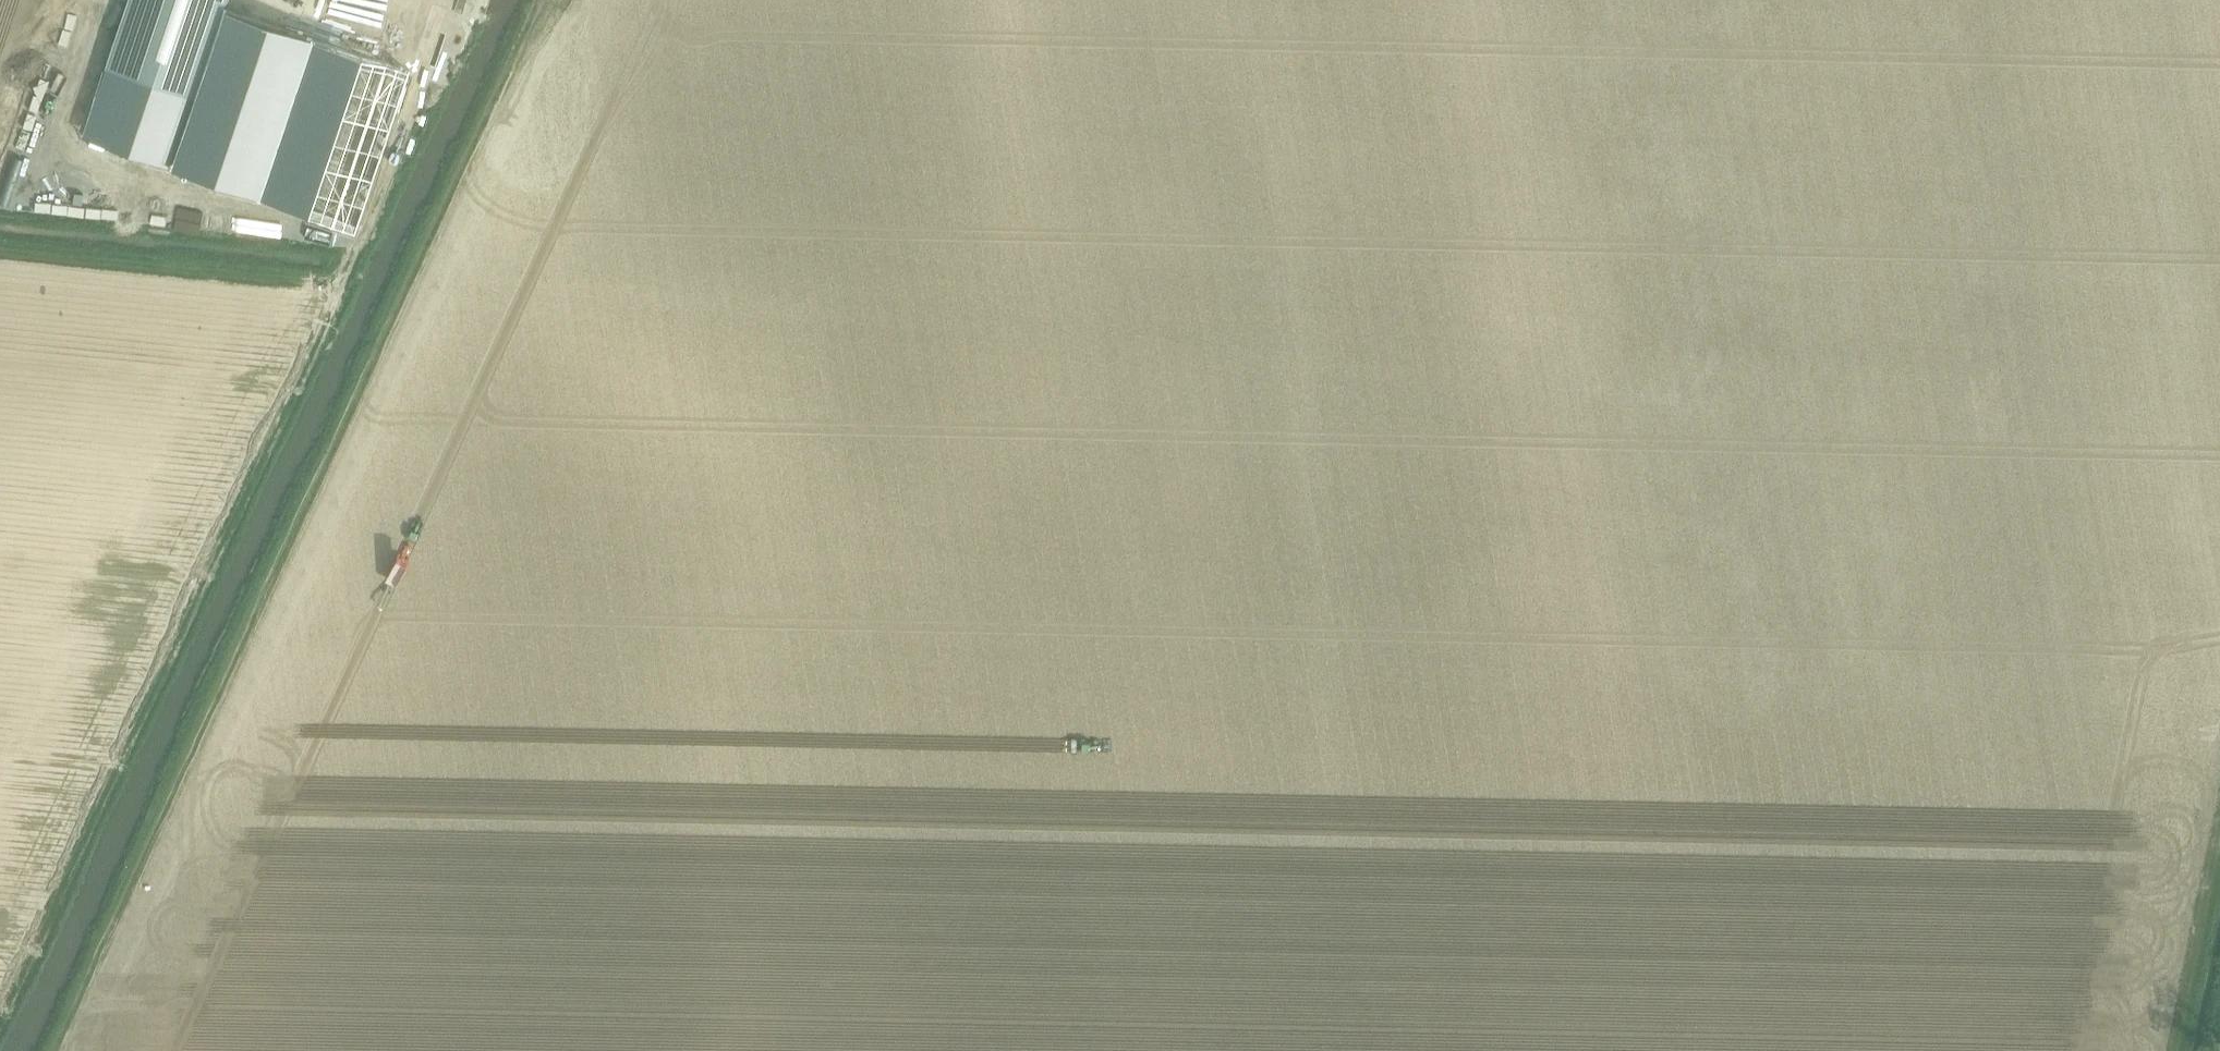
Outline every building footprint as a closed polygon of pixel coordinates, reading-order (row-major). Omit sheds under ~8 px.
[(227,0),(133,0),(112,62),(197,90),(227,0)] [(410,73),(312,40),(261,196),(357,229),(410,73)]
